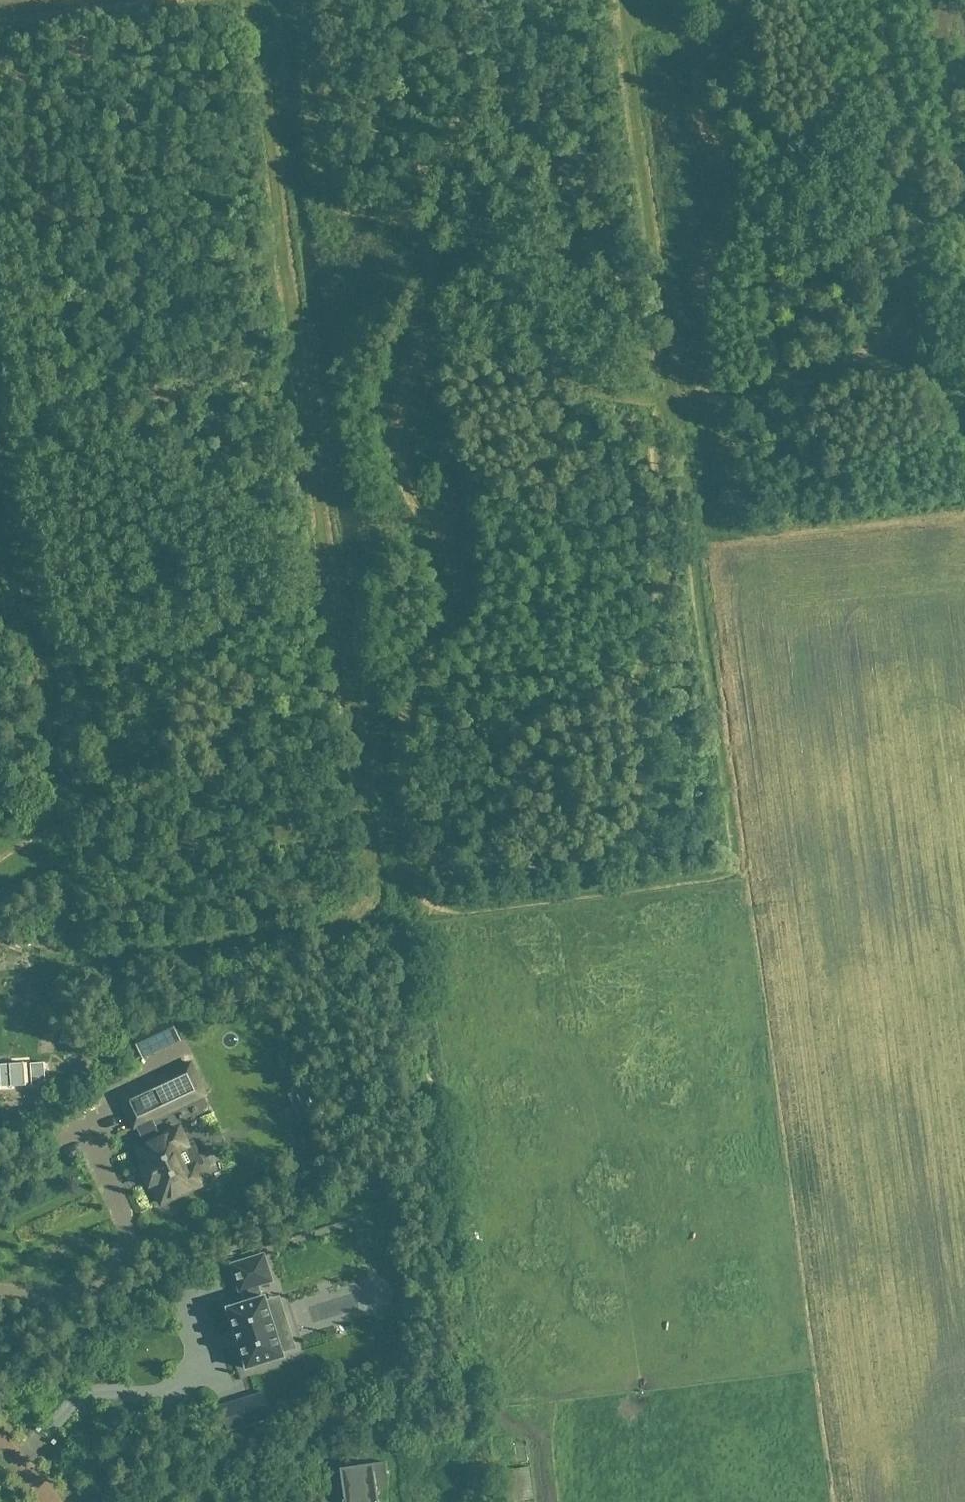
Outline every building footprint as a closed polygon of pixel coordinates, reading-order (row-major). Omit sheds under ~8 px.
[(143,1057),(154,1052),(178,1041),(169,1022),(146,1033),(133,1039),(143,1057)] [(10,1078),(10,1088),(25,1087),(23,1064),(9,1065),(10,1075),(7,1075),(8,1078),(10,1078)] [(30,1081),(42,1080),(40,1065),(28,1065),(30,1081)] [(141,1169),(142,1172),(147,1184),(149,1187),(152,1186),(161,1204),(204,1184),(196,1165),(184,1171),(176,1153),(187,1148),(179,1129),(160,1137),(152,1120),(163,1115),(162,1115),(202,1096),(204,1095),(190,1065),(119,1098),(133,1129),(135,1128),(143,1145),(135,1149),(144,1168),(141,1169)] [(318,1112),(307,1088),(289,1096),(300,1121),(318,1112)] [(276,1336),(289,1332),(284,1315),(271,1319),(265,1301),(264,1299),(265,1299),(264,1297),(262,1298),(261,1298),(257,1287),(272,1283),(263,1255),(230,1265),(239,1293),(242,1292),(246,1303),(229,1309),(229,1308),(227,1309),(227,1311),(228,1311),(235,1333),(234,1333),(238,1346),(239,1346),(246,1368),(245,1368),(246,1370),(248,1369),(281,1358),(282,1359),(284,1358),(283,1356),(282,1354),(276,1336)] [(253,1422),(269,1417),(262,1395),(246,1400),(221,1409),(228,1430),(253,1422)] [(376,1488),(388,1486),(385,1463),(340,1469),(344,1500),(342,1500),(342,1501),(378,1501),(376,1488)]
